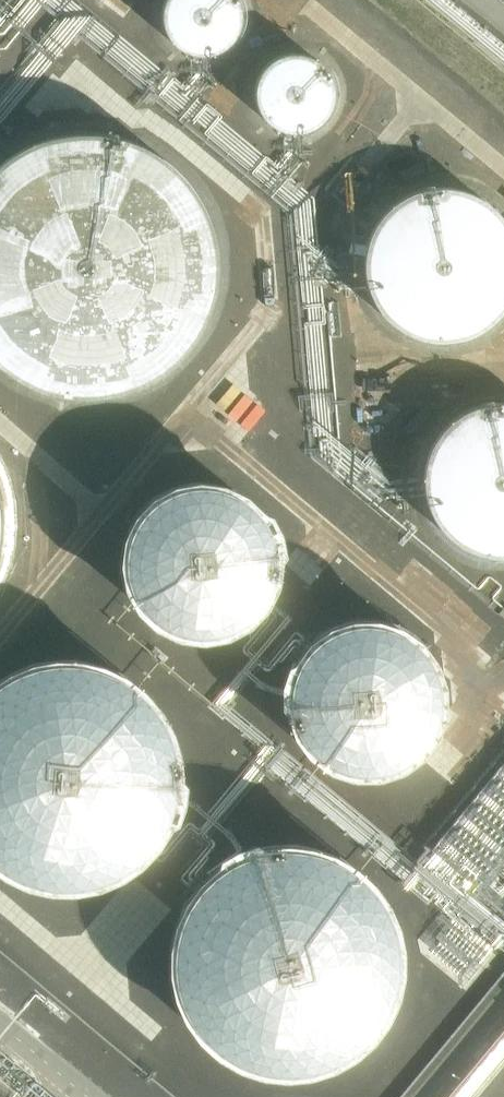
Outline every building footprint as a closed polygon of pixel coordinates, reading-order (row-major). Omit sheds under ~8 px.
[(169,52),(180,59),(194,61),(207,59),(220,53),(229,43),(235,30),(236,17),(232,4),(230,0),(159,0),(157,2),(154,15),(154,29),(159,42),(169,52)] [(252,76),(245,95),(246,109),(253,123),(269,137),(289,140),(310,133),(323,119),(328,96),(319,74),(305,62),(282,58),(266,63),(252,76)] [(31,402),(74,410),(118,404),(157,385),(188,354),(208,312),(213,267),(203,222),(178,183),(142,155),(98,140),(52,140),(9,156),(0,164),(0,385),(31,402)] [(357,271),(363,302),(375,321),(399,340),(422,347),(446,347),(476,335),(497,316),(503,301),(503,240),(502,234),(477,207),(442,194),(412,197),(382,214),(365,236),(357,271)] [(412,487),(419,518),(430,537),(454,555),(478,563),(501,563),(503,562),(503,412),(497,410),(467,413),(437,430),(420,452),(412,487)] [(158,623),(169,628),(180,631),(191,633),(202,634),(213,633),(225,630),(235,626),(245,620),(254,613),(262,605),(268,596),(273,586),(277,576),(279,565),(280,554),(279,543),(277,532),(273,522),(268,512),(262,503),(254,495),(245,488),(235,482),(224,477),(213,475),(201,474),(189,474),(178,476),(167,480),(157,486),(147,493),(139,501),(132,510),(126,521),(122,532),(120,543),(119,555),(120,566),(123,578),(127,589),(133,599),(140,608),(149,616),(158,623)] [(324,760),(335,765),(346,769),(357,771),(368,771),(380,770),(391,767),(401,763),(411,757),(420,750),(428,742),(434,733),(439,723),(443,713),(445,702),(446,691),(445,680),(443,669),(439,659),(434,649),(428,640),(420,632),(411,625),(401,619),(390,615),(379,612),(367,611),(355,612),(344,614),(333,618),(323,623),(313,630),(305,639),(298,648),(292,658),(288,669),(286,681),(285,692),(286,704),(289,715),(293,726),(299,736),(306,745),(315,753),(324,760)] [(20,878),(35,883),(52,886),(69,887),(85,885),(101,881),(117,875),(131,867),(144,856),(156,844),(165,831),(173,817),(178,801),(182,786),(183,769),(182,753),(178,737),(173,722),(165,708),(156,695),(145,683),(131,672),(117,664),(101,657),(84,653),(67,652),(50,653),(33,656),(17,662),(2,670),(0,671),(0,868),(4,870),(20,878)] [(425,853),(438,864),(435,868),(459,889),(468,879),(476,886),(479,882),(488,889),(494,881),(503,890),(503,760),(425,853)] [(224,1056),(239,1064),(255,1069),(272,1072),(288,1073),(305,1071),(321,1067),(337,1061),(351,1052),(364,1042),(376,1030),(385,1017),(393,1002),(398,987),(401,971),(403,955),(401,939),(398,923),(393,908),(385,893),(376,880),(365,868),(351,858),(337,849),(321,843),(304,839),(287,837),(270,838),(253,841),(237,847),(222,855),(208,866),(196,878),(185,891),(177,906),(171,922),(168,939),(167,956),(168,973),(172,990),(178,1006),(187,1021),(198,1034),(210,1046),(224,1056)]
